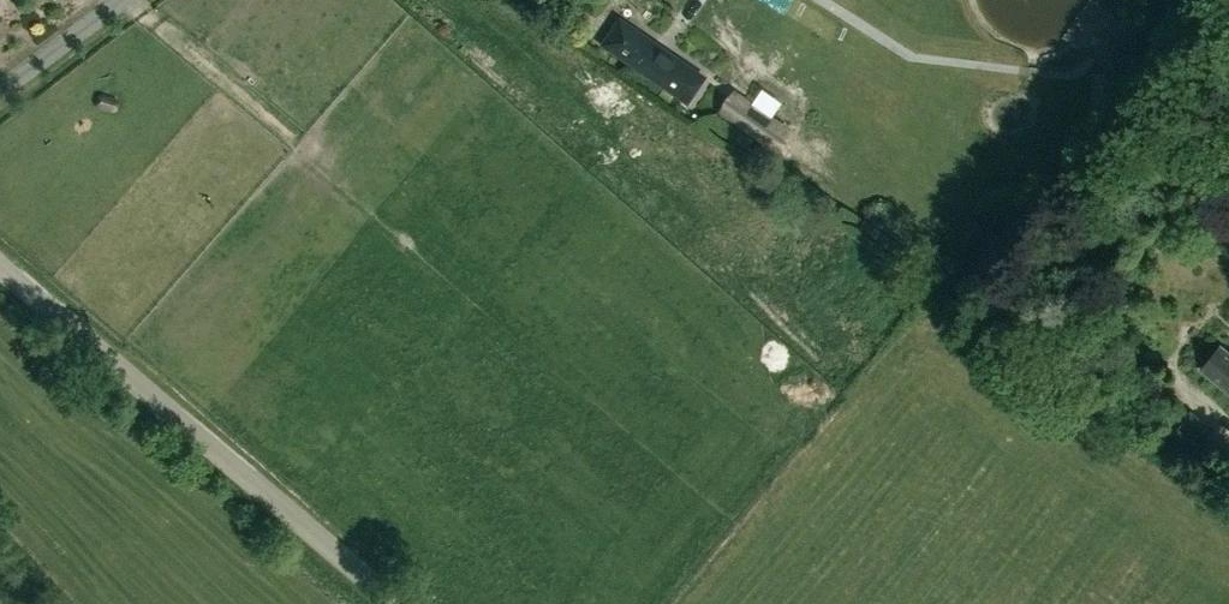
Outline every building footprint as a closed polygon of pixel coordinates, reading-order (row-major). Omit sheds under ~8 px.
[(603,43),(683,98),(697,77),(633,33),(632,28),(625,23),(620,23),(617,22),(614,27),(610,26),(605,34),(606,38),(603,43)] [(785,126),(769,115),(750,102),(732,90),(717,112),(770,148),(785,126)] [(1221,346),(1203,368),(1228,389),(1228,352),(1221,346)]
